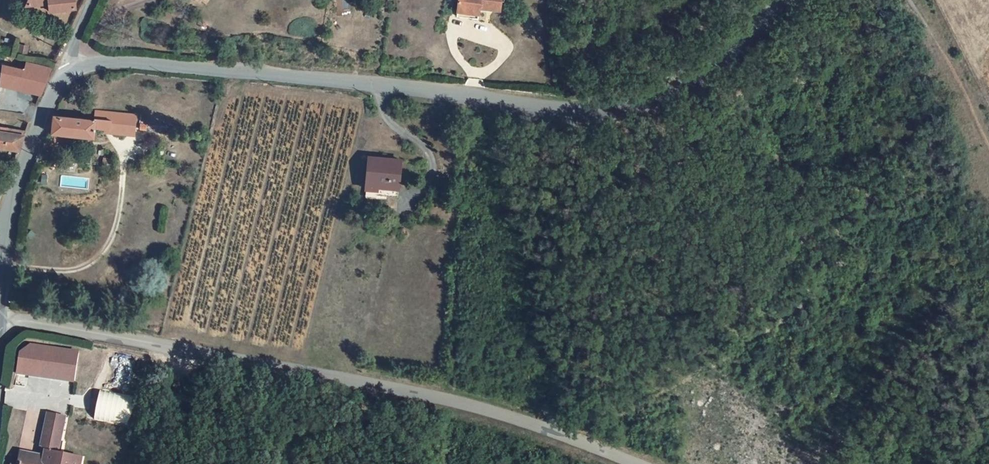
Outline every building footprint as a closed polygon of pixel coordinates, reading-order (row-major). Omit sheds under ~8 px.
[(33,55),(31,63),(10,57),(5,77),(15,80),(16,74),(48,82),(56,61),(33,55)] [(95,112),(55,107),(52,125),(95,129),(96,122),(113,124),(112,128),(136,131),(139,109),(96,104),(95,112)] [(16,144),(23,124),(0,119),(0,141),(16,144)] [(400,178),(403,150),(371,149),(367,189),(381,189),(382,177),(400,178)] [(461,232),(453,231),(452,241),(460,241),(461,232)] [(16,366),(73,372),(76,342),(28,337),(18,344),(16,366)] [(49,403),(48,411),(65,414),(67,406),(49,403)] [(48,411),(44,437),(47,437),(50,437),(48,448),(45,448),(25,445),(22,463),(81,463),(84,447),(61,443),(65,414),(48,411)]
